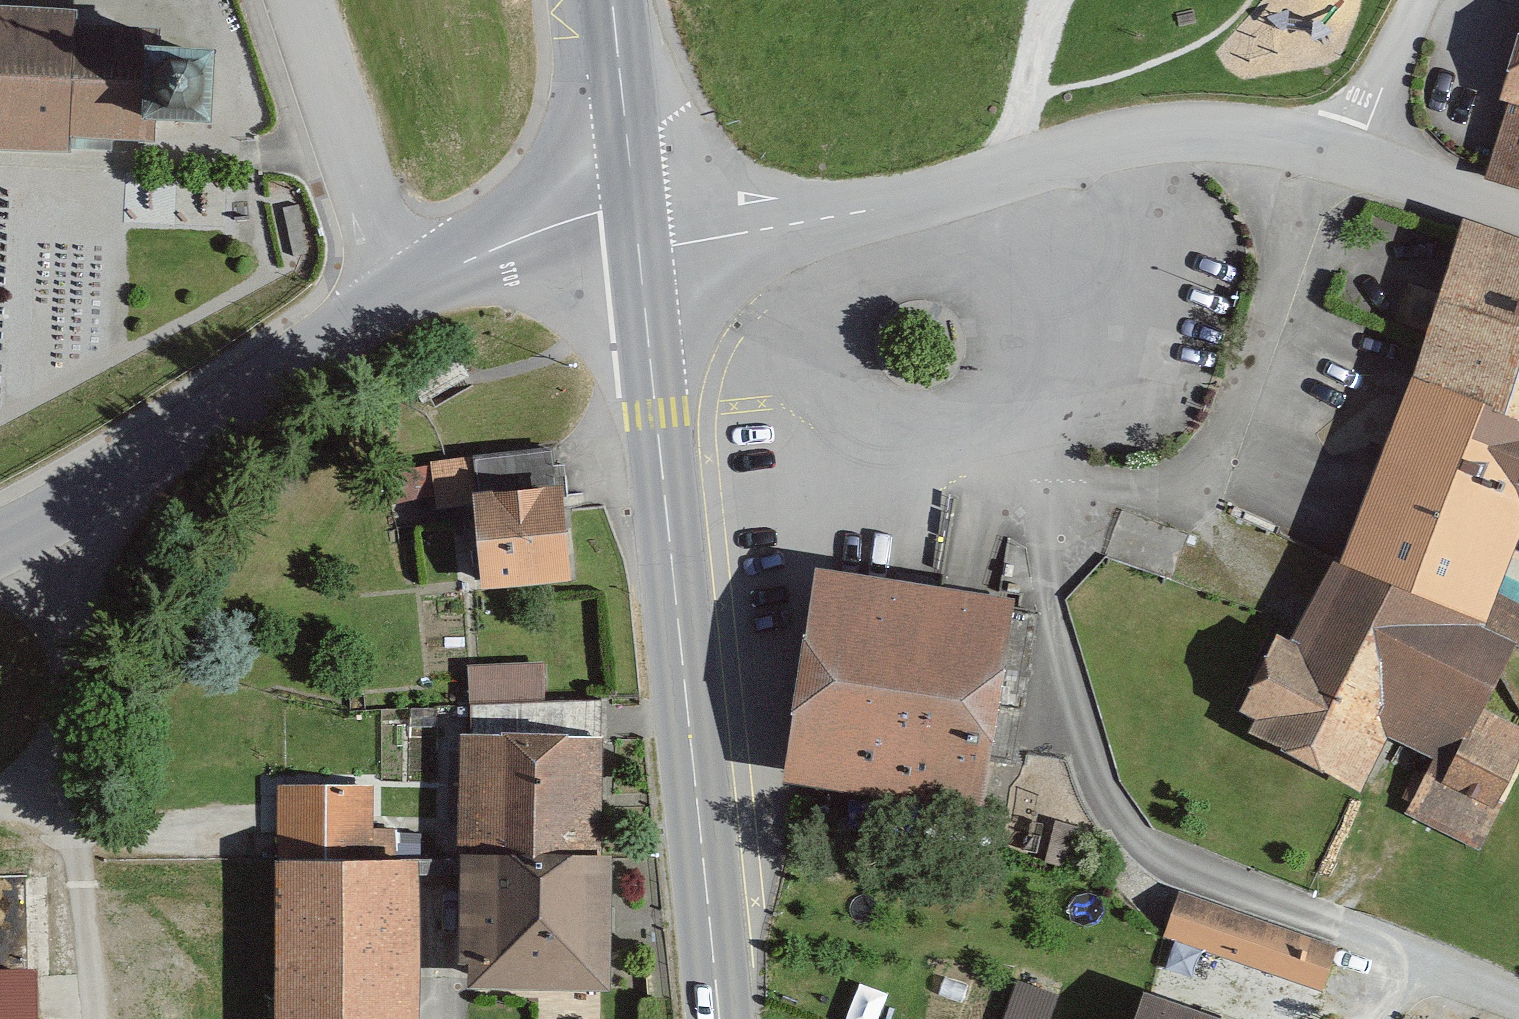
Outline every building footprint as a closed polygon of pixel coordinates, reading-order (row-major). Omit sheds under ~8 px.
[(0,9),(0,155),(70,158),(71,140),(155,144),(156,123),(233,127),(237,59),(161,55),(162,31),(80,27),(81,13),(0,9)] [(1509,106),(1518,109),(1495,181),(1518,189),(1518,75),(1509,106)] [(1356,574),(1341,566),(1301,649),(1287,642),(1249,720),(1267,728),(1259,744),(1374,798),(1397,749),(1440,770),(1412,827),(1486,862),(1518,793),(1518,729),(1499,719),(1518,678),(1518,638),(1502,630),(1518,584),(1518,241),(1482,228),(1356,574)] [(556,458),(487,461),(493,595),(581,591),(576,492),(558,493),(556,458)] [(466,507),(464,464),(404,467),(406,510),(466,507)] [(998,814),(1032,602),(834,570),(800,782),(998,814)] [(542,667),(469,671),(472,710),(544,705),(542,667)] [(610,741),(474,740),(472,1000),(625,1001),(626,862),(609,862),(610,741)] [(280,791),(286,1018),(432,1018),(429,868),(377,869),(375,789),(280,791)] [(1331,955),(1183,904),(1169,942),(1318,993),(1331,955)] [(1005,1018),(1051,1018),(1061,991),(1020,977),(1005,1018)] [(57,983),(0,984),(0,1018),(57,1018),(57,983)] [(1163,1007),(1158,1018),(1198,1018),(1163,1007)]
